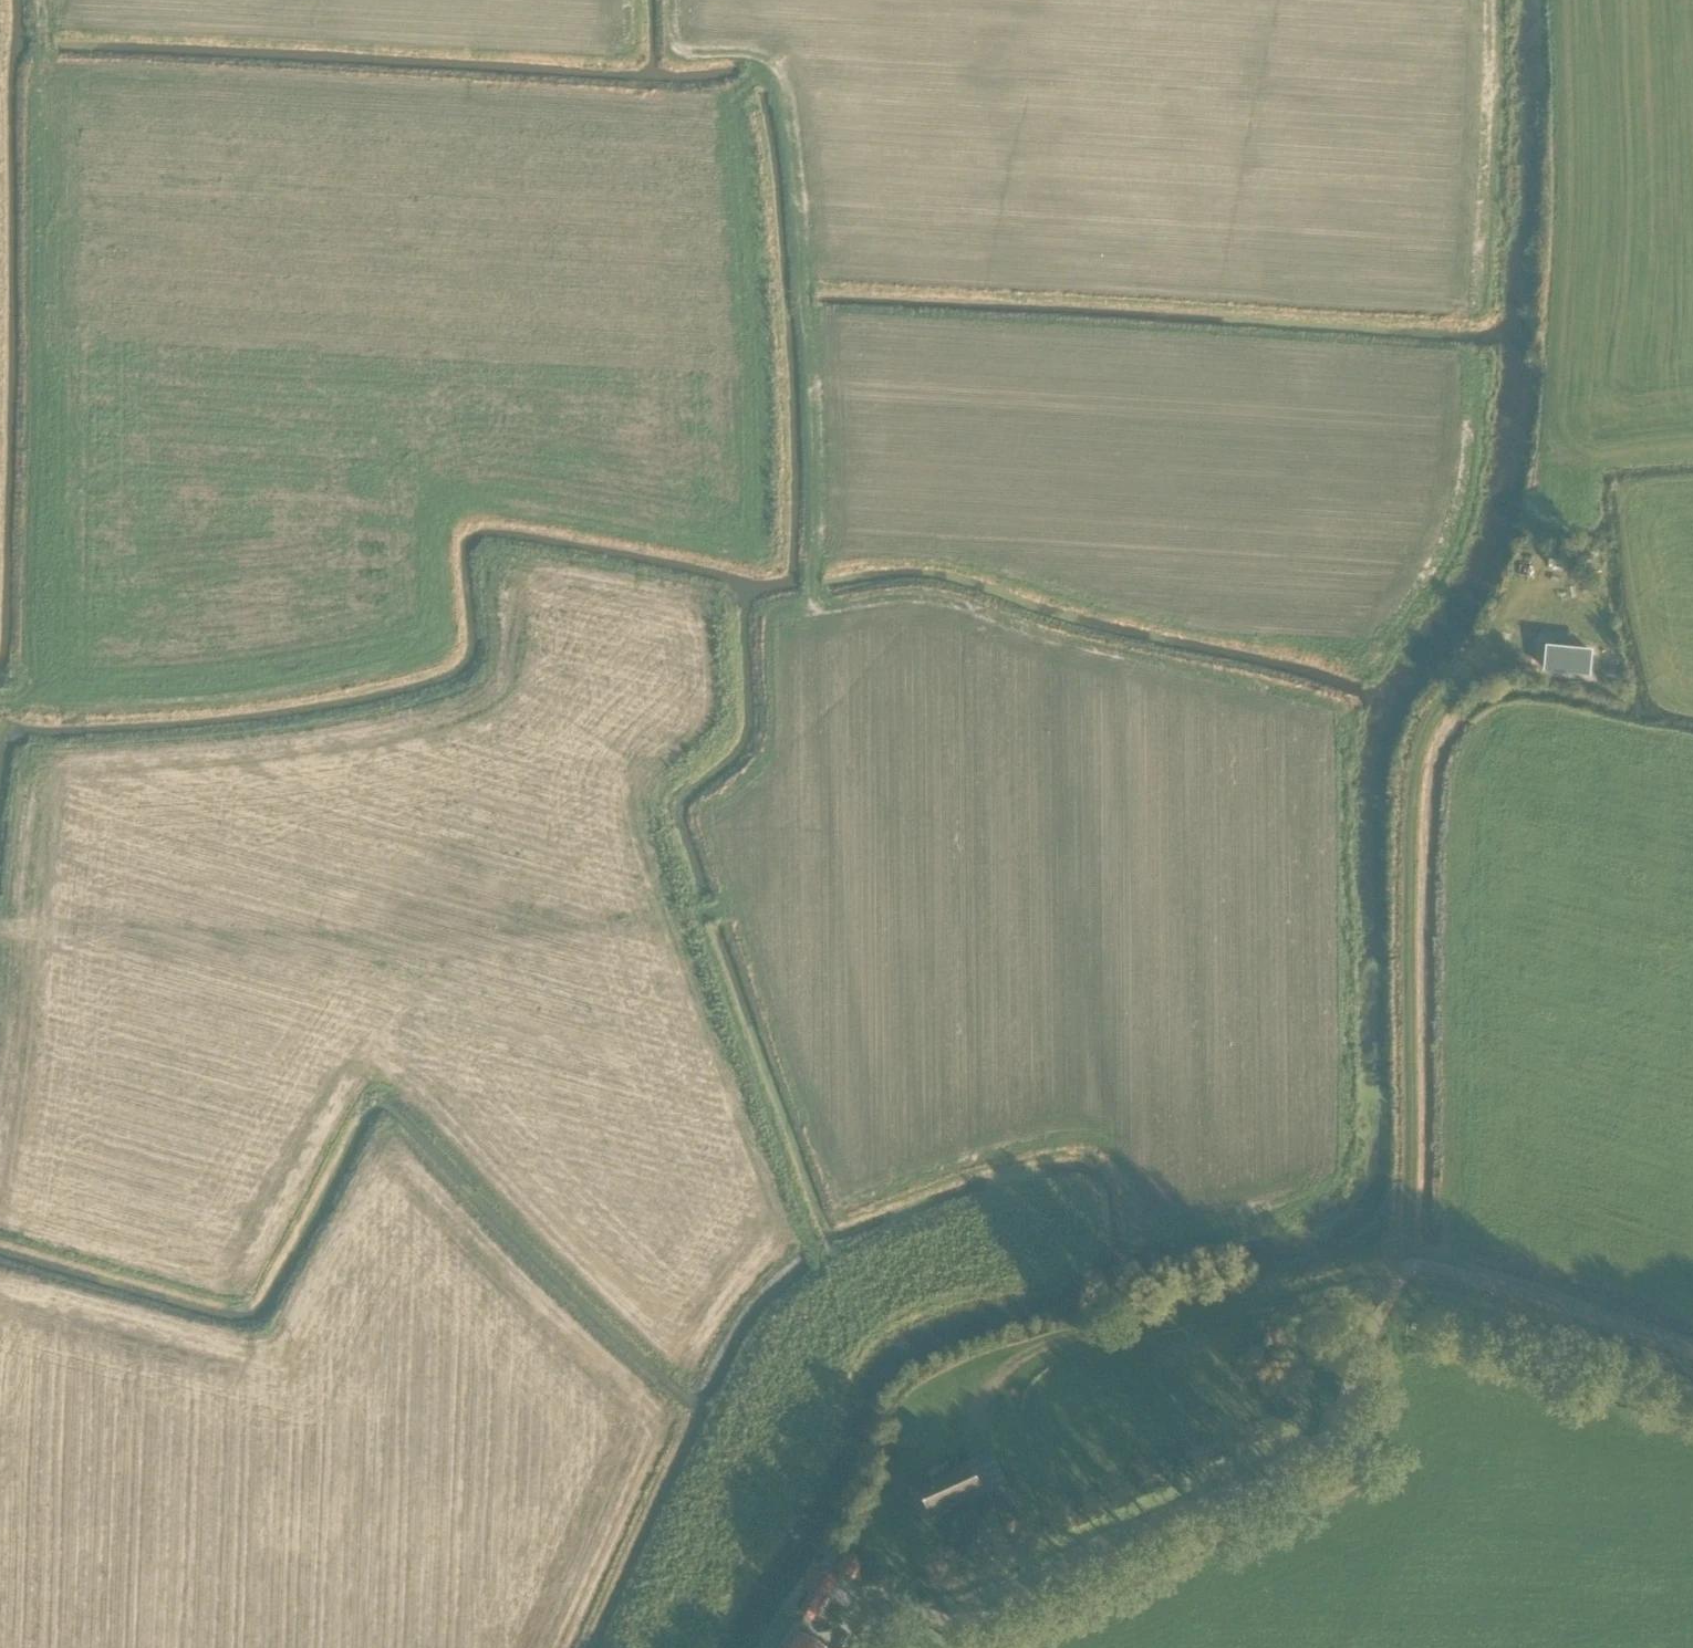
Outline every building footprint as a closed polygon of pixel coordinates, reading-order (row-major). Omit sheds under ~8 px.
[(1549,649),(1546,671),(1590,676),(1593,653),(1549,649)] [(955,1475),(950,1464),(930,1473),(935,1484),(919,1491),(932,1520),(987,1496),(986,1495),(1008,1486),(995,1457),(955,1475)] [(835,1571),(855,1581),(864,1564),(844,1553),(835,1571)] [(822,1574),(799,1614),(812,1622),(835,1582),(822,1574)] [(797,1634),(789,1647),(822,1647),(797,1634)]
